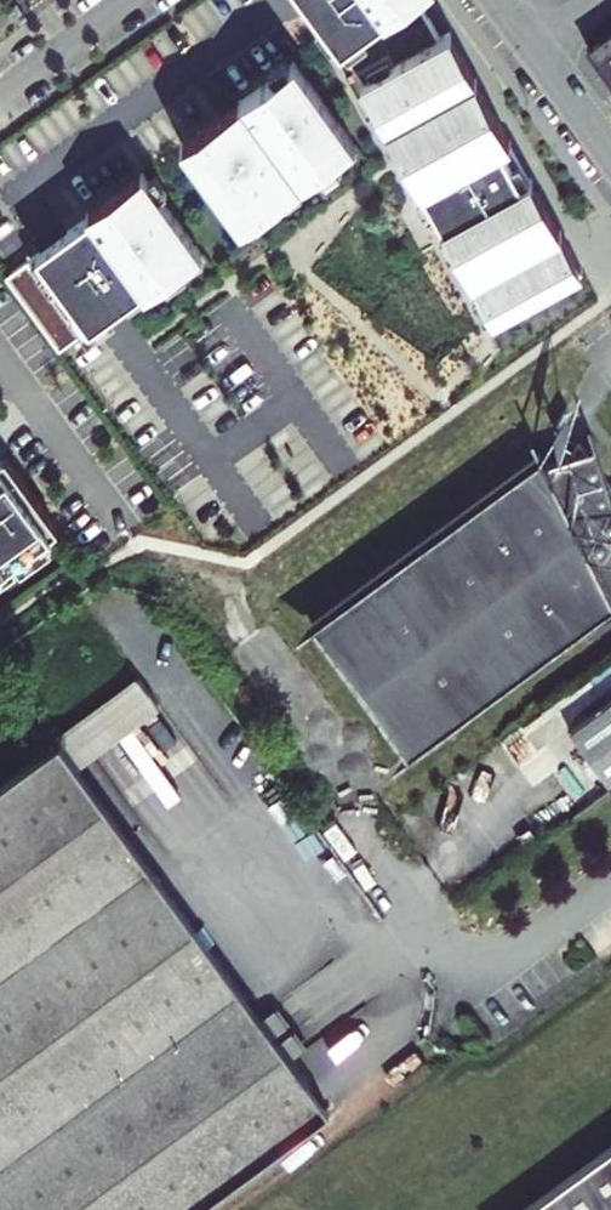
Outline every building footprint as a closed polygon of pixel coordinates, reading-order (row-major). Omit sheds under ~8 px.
[(362,79),(498,314),(584,265),(452,28),(444,34),(420,0),(305,0),(362,79)] [(587,45),(610,78),(610,28),(587,45)] [(293,60),(181,143),(238,222),(350,139),(293,60)] [(42,246),(4,274),(58,348),(96,320),(140,287),(142,290),(199,249),(141,170),(84,211),(86,214),(42,246)] [(2,458),(0,460),(0,568),(54,530),(2,458)] [(280,646),(377,779),(583,627),(576,613),(610,598),(610,553),(547,465),(541,477),(530,496),(514,487),(509,478),(280,646)] [(541,477),(514,487),(530,496),(541,477)] [(610,785),(610,700),(570,730),(610,785)] [(58,741),(5,780),(273,1151),(329,1110),(58,741)] [(273,1151),(5,780),(0,784),(0,1209),(193,1209),(273,1151)] [(526,1209),(610,1209),(610,1149),(526,1209)]
